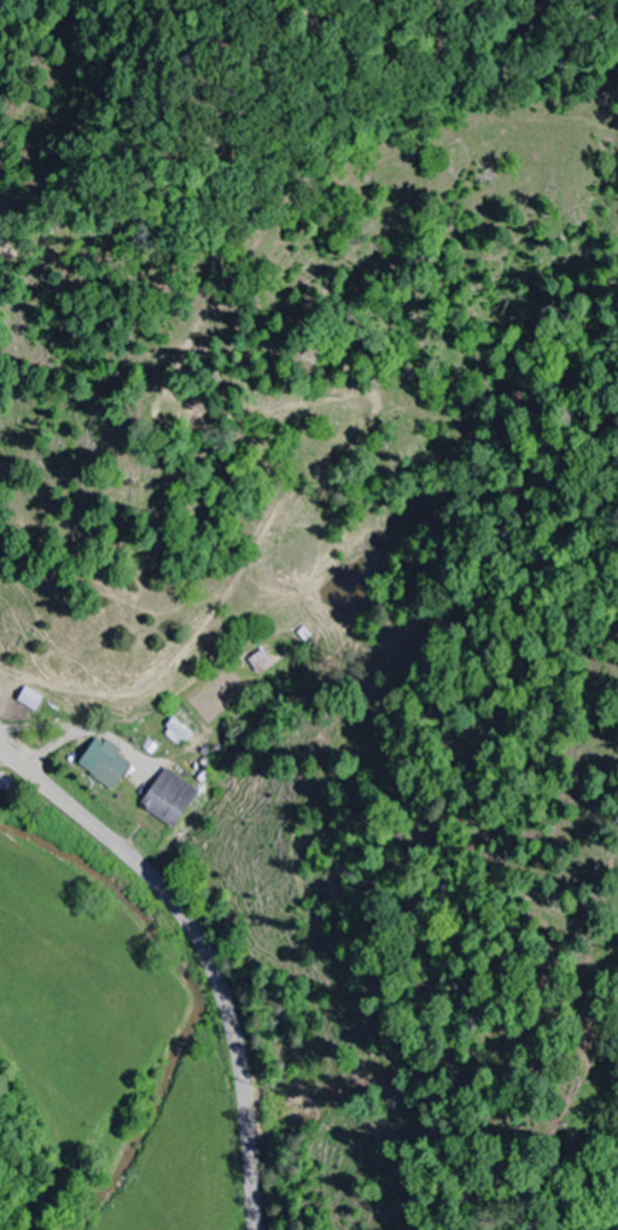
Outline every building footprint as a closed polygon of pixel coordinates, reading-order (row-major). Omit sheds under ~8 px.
[(48,718),(56,703),(31,690),(23,705),(48,718)] [(114,791),(134,761),(98,737),(78,767),(114,791)] [(141,806),(175,829),(200,791),(166,768),(141,806)]
